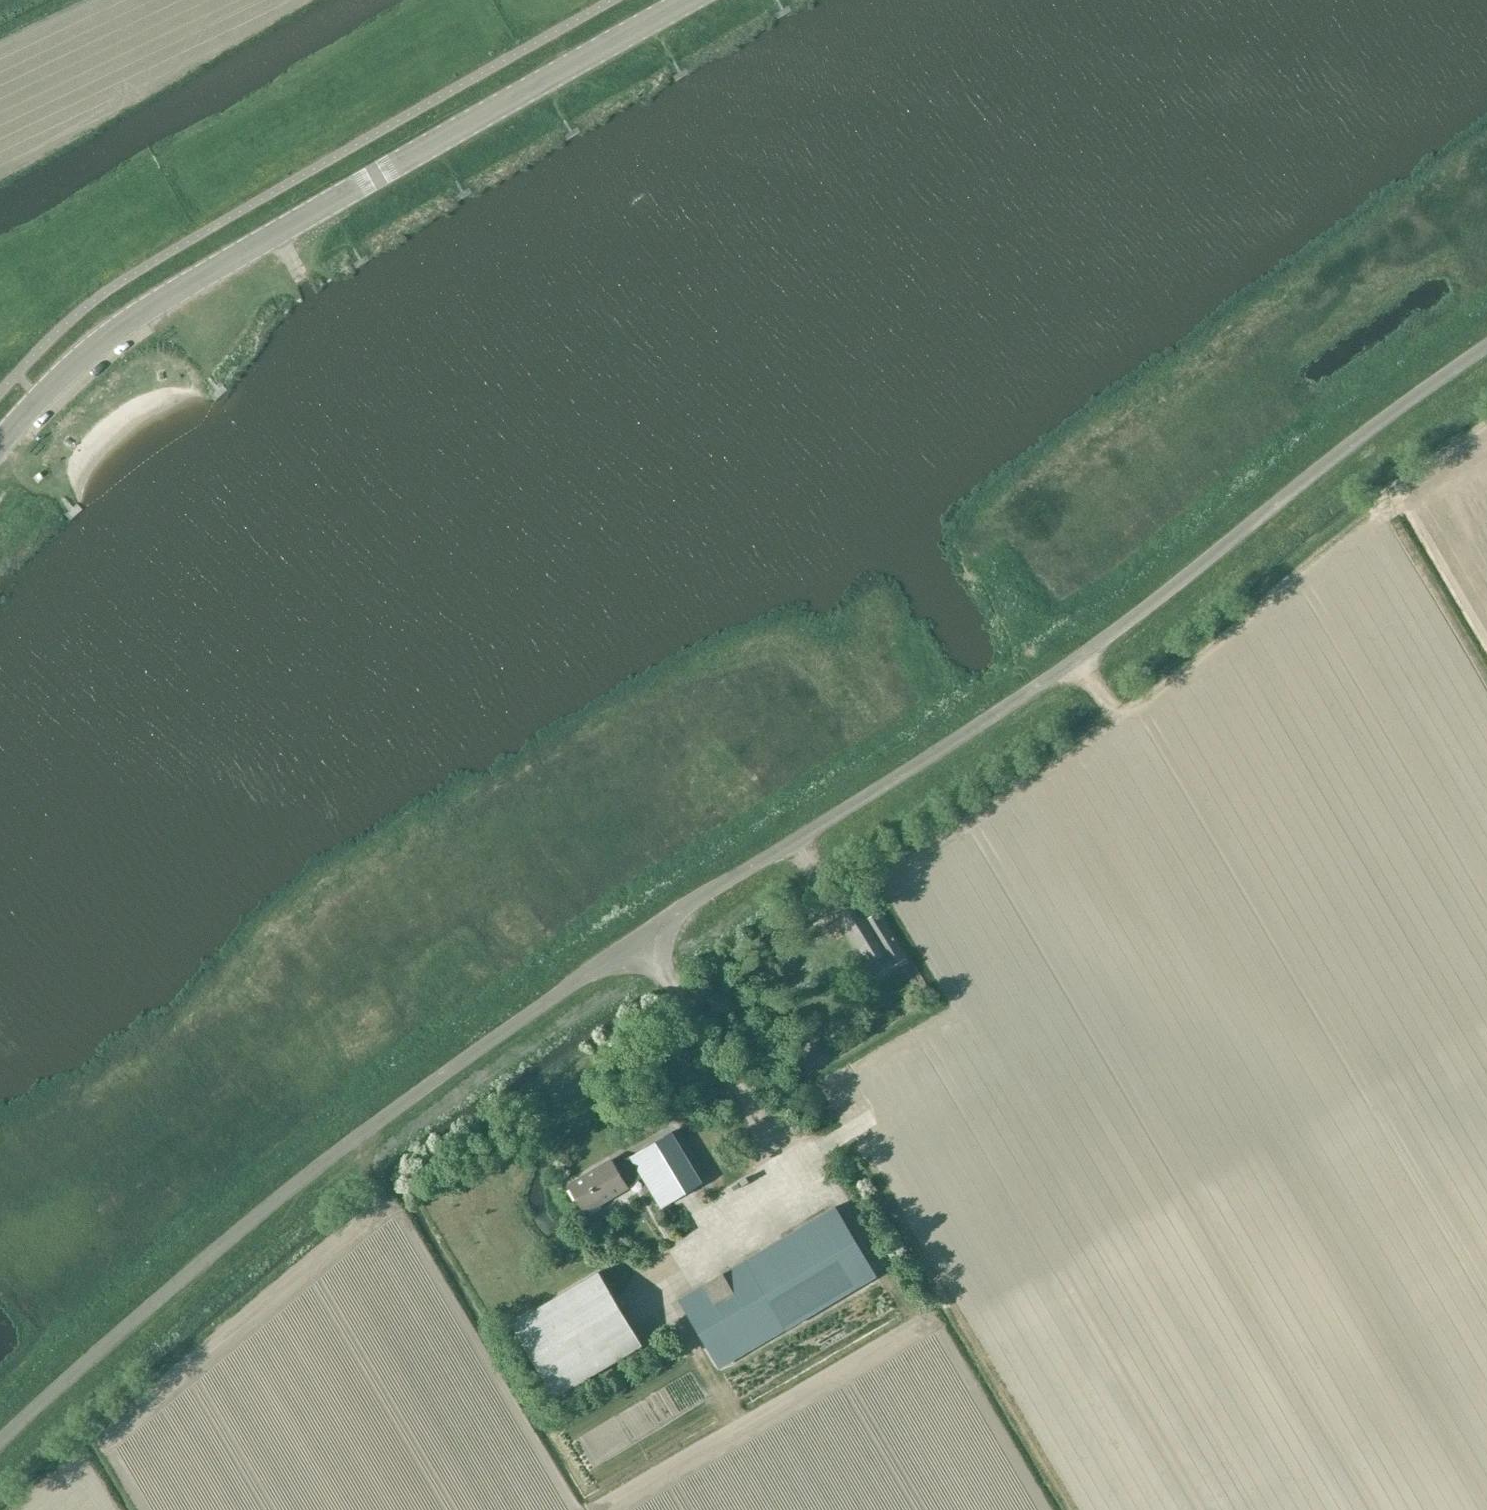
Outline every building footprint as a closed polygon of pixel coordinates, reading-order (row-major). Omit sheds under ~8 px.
[(878,911),(866,919),(859,907),(842,917),(870,964),(886,954),(893,967),(907,958),(878,911)] [(671,1131),(630,1155),(631,1156),(643,1177),(644,1177),(661,1206),(701,1183),(671,1131)] [(570,1184),(587,1214),(630,1187),(629,1186),(643,1177),(631,1156),(617,1164),(613,1158),(570,1184)] [(878,1276),(836,1206),(679,1299),(720,1369),(878,1276)] [(643,1345),(599,1271),(512,1323),(556,1397),(643,1345)]
